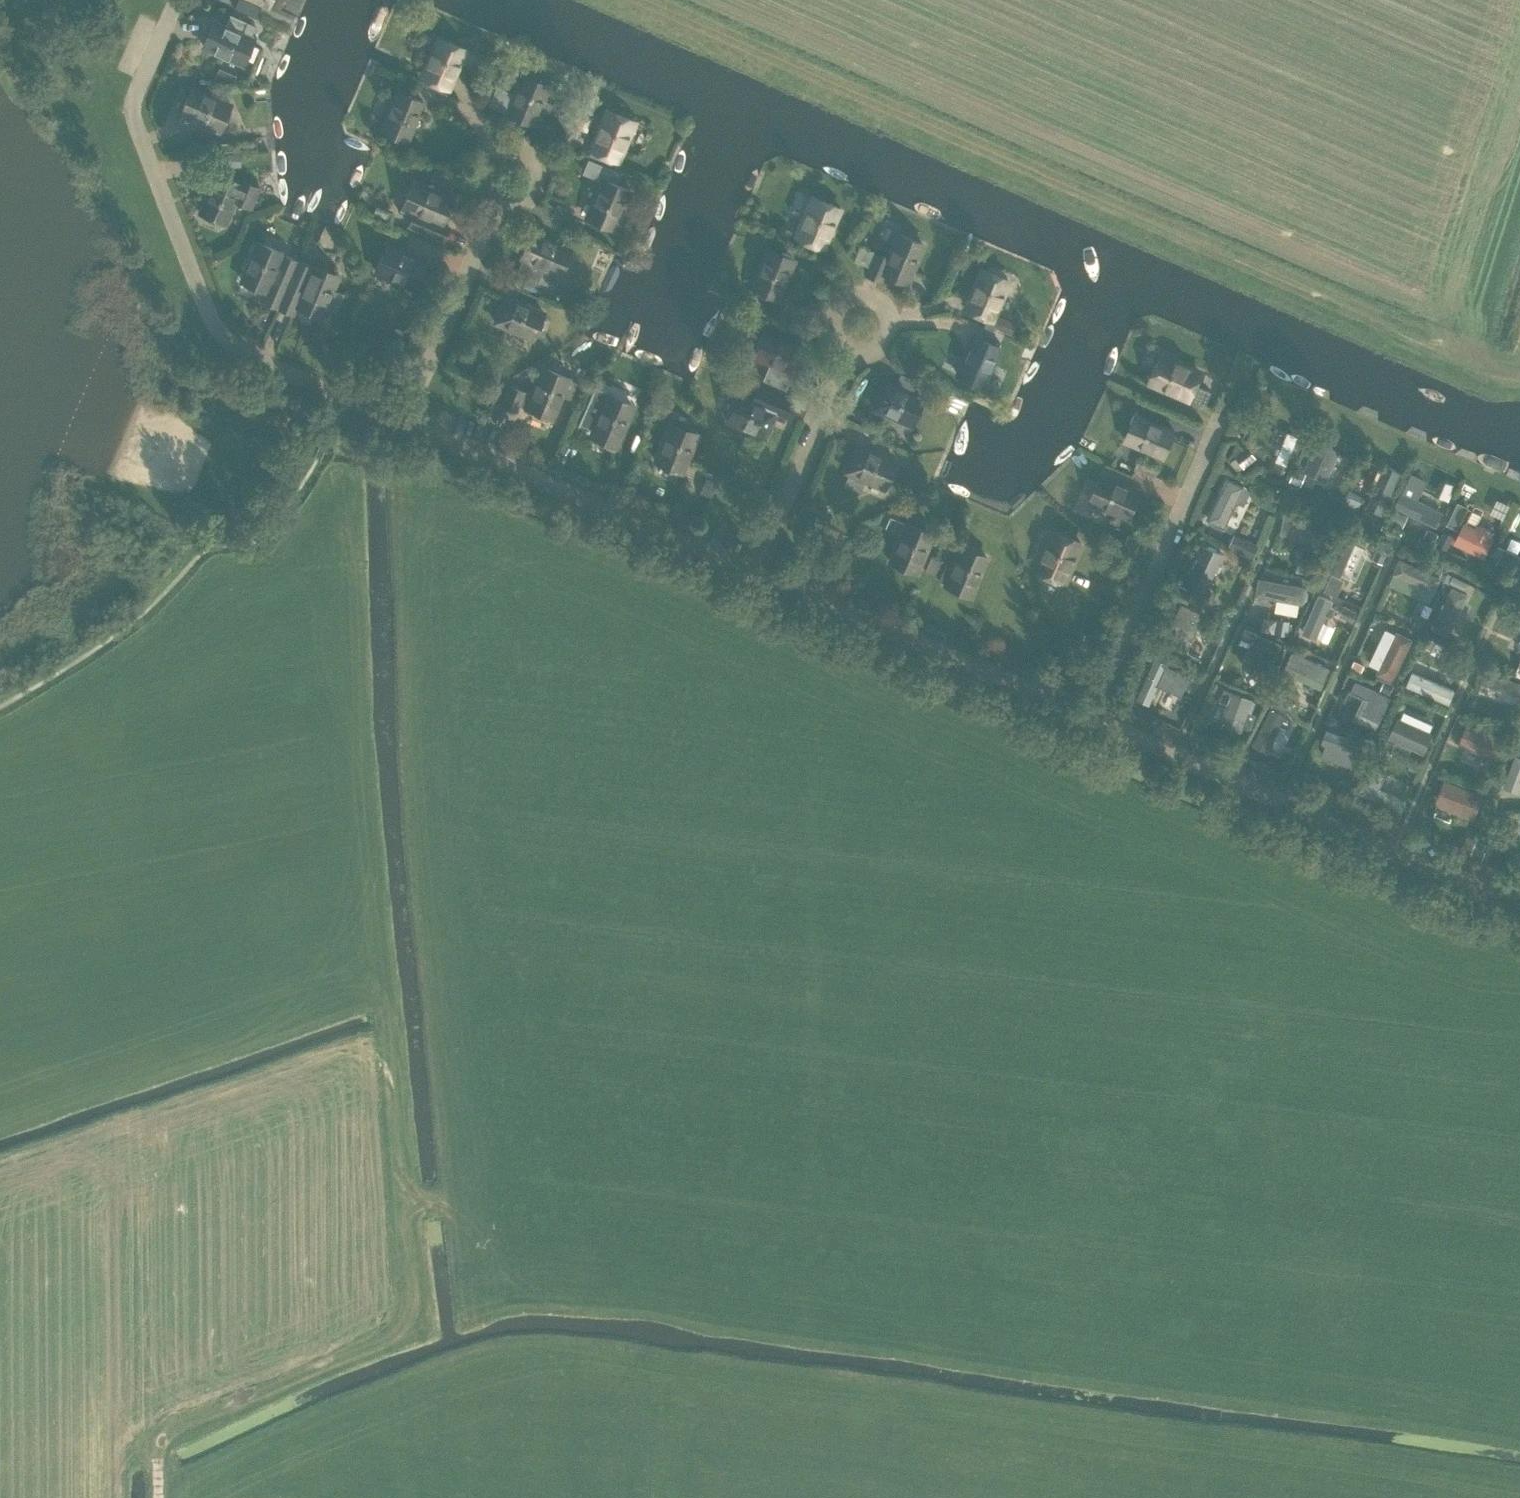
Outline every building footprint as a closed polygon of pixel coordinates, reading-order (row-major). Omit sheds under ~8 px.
[(248,0),(237,0),(234,7),(256,16),(261,5),(248,0)] [(226,26),(215,21),(204,47),(241,63),(253,38),(243,33),(248,22),(231,15),(226,26)] [(262,22),(256,37),(269,42),(275,27),(262,22)] [(448,87),(465,50),(439,39),(423,76),(448,87)] [(507,112),(533,123),(549,86),(523,75),(515,94),(497,86),(489,105),(507,112)] [(193,118),(219,129),(230,104),(193,88),(182,113),(179,120),(190,124),(193,118)] [(381,129),(407,140),(423,102),(398,91),(381,129)] [(634,122),(608,111),(592,149),(617,160),(634,122)] [(582,173),(602,182),(587,217),(613,228),(629,190),(616,185),(622,172),(588,158),(582,173)] [(238,183),(216,173),(200,211),(226,222),(235,201),(250,207),(259,186),(240,178),(238,183)] [(451,224),(442,220),(452,198),(414,182),(403,208),(412,211),(406,226),(444,241),(451,224)] [(822,247),(838,209),(812,198),(796,235),(822,247)] [(404,242),(421,250),(425,238),(409,231),(404,242)] [(522,258),(522,259),(517,272),(538,282),(544,268),(559,274),(570,249),(533,232),(522,258)] [(874,251),(865,275),(879,281),(883,273),(906,282),(922,245),(896,234),(887,256),(874,251)] [(261,300),(278,307),(298,259),(257,242),(241,279),(266,290),(261,300)] [(414,287),(425,261),(387,245),(376,271),(414,287)] [(777,298),(793,260),(767,249),(751,287),(777,298)] [(338,276),(298,259),(278,307),(293,314),(297,304),(322,314),(326,305),(335,308),(334,310),(335,311),(343,293),(333,289),(338,276)] [(986,271),(982,269),(966,307),(992,318),(1008,280),(1004,278),(1005,277),(1004,270),(993,265),(986,269),(986,271)] [(506,296),(495,322),(532,338),(543,312),(506,296)] [(762,380),(785,389),(803,348),(765,332),(754,358),(769,364),(762,380)] [(983,385),(999,347),(973,336),(957,374),(983,385)] [(1159,363),(1151,381),(1189,397),(1190,395),(1204,402),(1210,389),(1195,383),(1200,371),(1179,363),(1162,356),(1159,363)] [(501,373),(480,362),(475,373),(496,383),(501,373)] [(518,404),(552,419),(562,394),(569,397),(576,381),(543,367),(532,394),(510,384),(501,404),(516,411),(518,404)] [(921,398),(884,382),(873,408),(910,424),(921,398)] [(751,401),(738,395),(727,421),(765,437),(773,418),(784,422),(785,418),(787,419),(795,401),(757,385),(751,401)] [(591,433),(617,444),(633,407),(609,396),(610,393),(595,386),(579,423),(593,429),(591,433)] [(1164,456),(1175,430),(1137,414),(1126,440),(1164,456)] [(655,461),(681,472),(697,434),(672,423),(655,461)] [(1281,459),(1291,429),(1279,424),(1268,454),(1281,459)] [(1297,466),(1317,476),(1332,446),(1312,436),(1297,466)] [(883,488),(894,462),(857,446),(846,472),(883,488)] [(1367,501),(1375,505),(1393,466),(1384,462),(1367,501)] [(1442,491),(1450,477),(1437,470),(1429,484),(1442,491)] [(1218,522),(1228,502),(1226,501),(1237,480),(1221,472),(1200,513),(1218,522)] [(1129,517),(1140,492),(1102,476),(1091,501),(1129,517)] [(1240,490),(1232,527),(1251,531),(1259,494),(1240,490)] [(1455,497),(1442,533),(1477,545),(1483,530),(1461,522),(1468,502),(1455,497)] [(1277,509),(1275,526),(1310,529),(1312,512),(1277,509)] [(906,523),(890,561),(916,572),(932,534),(906,523)] [(1512,547),(1516,535),(1504,530),(1499,542),(1512,547)] [(1065,580),(1081,543),(1055,532),(1039,569),(1065,580)] [(1359,565),(1366,536),(1347,532),(1340,561),(1359,565)] [(1233,545),(1246,549),(1250,537),(1237,533),(1233,545)] [(1205,541),(1190,581),(1202,586),(1217,546),(1205,541)] [(945,583),(945,584),(971,595),(987,558),(961,547),(954,563),(947,560),(938,580),(945,583)] [(1418,590),(1425,567),(1391,555),(1383,578),(1418,590)] [(1249,589),(1293,596),(1296,577),(1252,570),(1249,589)] [(1323,634),(1330,613),(1318,609),(1323,593),(1309,588),(1298,626),(1323,634)] [(1203,622),(1193,618),(1198,607),(1173,596),(1160,627),(1180,635),(1184,627),(1198,633),(1203,622)] [(1254,623),(1267,624),(1268,611),(1255,611),(1254,623)] [(1238,620),(1231,635),(1242,639),(1233,657),(1252,665),(1267,633),(1238,620)] [(1385,674),(1402,630),(1386,624),(1369,668),(1385,674)] [(1357,653),(1369,656),(1373,640),(1361,637),(1357,653)] [(1300,695),(1321,666),(1290,644),(1279,659),(1290,667),(1280,681),(1300,695)] [(1444,671),(1424,662),(1422,665),(1414,662),(1405,683),(1438,697),(1444,684),(1439,682),(1444,671)] [(1475,676),(1471,687),(1507,700),(1511,689),(1475,676)] [(1231,723),(1245,692),(1220,680),(1205,711),(1231,723)] [(1342,683),(1332,707),(1364,720),(1374,696),(1342,683)] [(1248,740),(1275,748),(1288,701),(1262,693),(1248,740)] [(1398,698),(1392,712),(1411,720),(1417,705),(1398,698)] [(1415,745),(1422,726),(1389,714),(1383,734),(1415,745)] [(1494,751),(1499,730),(1457,718),(1451,739),(1494,751)] [(1312,750),(1351,764),(1358,744),(1319,730),(1312,750)] [(1512,749),(1498,790),(1519,798),(1519,751),(1512,749)] [(1401,793),(1371,783),(1377,766),(1366,762),(1356,790),(1397,804),(1401,793)] [(1436,772),(1425,799),(1466,815),(1476,788),(1436,772)]
